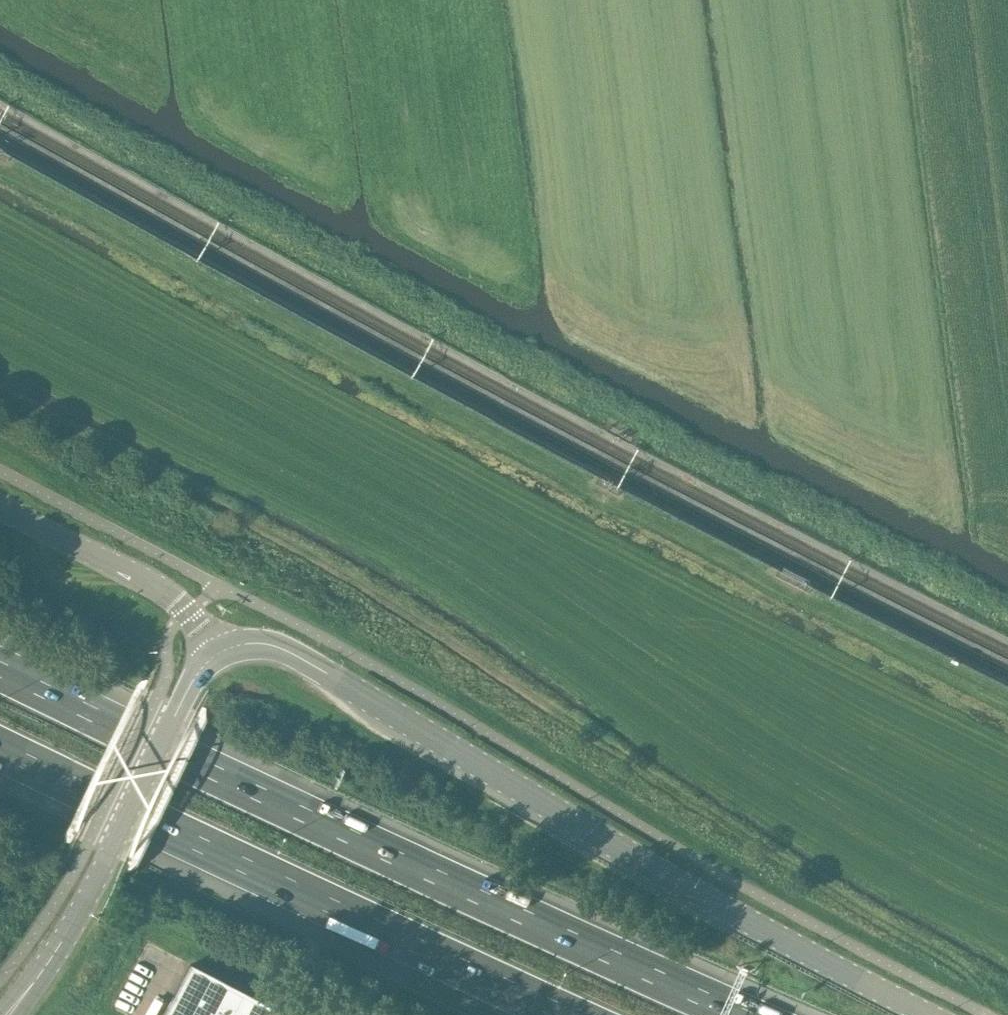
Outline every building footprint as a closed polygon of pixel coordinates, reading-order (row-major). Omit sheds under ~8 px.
[(278,1010),(190,964),(163,1014),(276,1014),(278,1010)]
